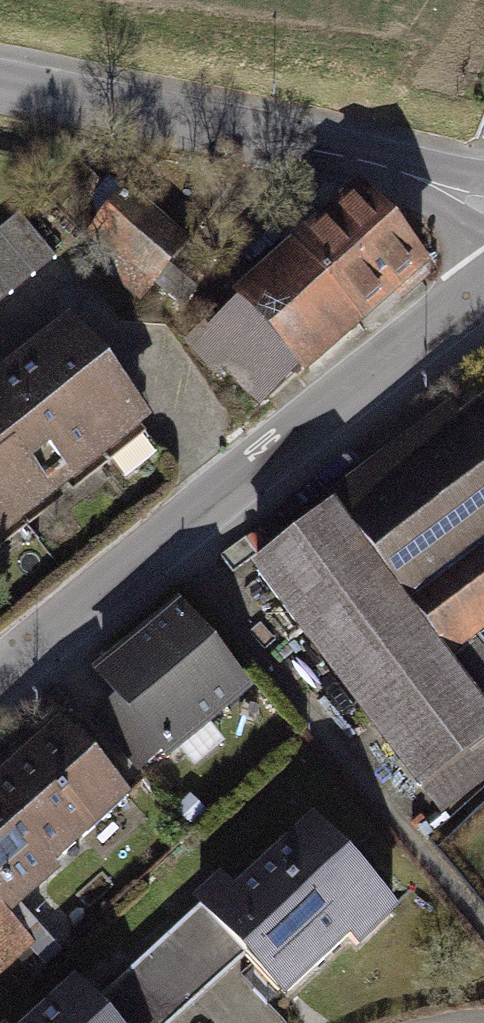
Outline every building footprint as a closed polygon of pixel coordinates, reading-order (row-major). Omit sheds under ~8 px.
[(184,246),(111,186),(60,240),(132,300),(184,246)] [(421,272),(347,188),(183,339),(257,418),(421,272)] [(0,218),(0,296),(52,253),(13,206),(0,218)] [(136,433),(59,331),(0,376),(0,535),(136,433)] [(451,421),(442,408),(324,495),(335,510),(253,571),(415,790),(483,740),(483,715),(442,658),(483,627),(483,397),(451,421)] [(178,601),(86,668),(152,758),(240,693),(178,601)] [(0,757),(0,872),(24,898),(128,806),(47,717),(0,757)] [(146,953),(193,1008),(239,968),(275,1009),(386,913),(303,817),(146,953)] [(24,898),(0,872),(0,919),(24,898)] [(146,953),(105,987),(77,955),(0,1021),(0,1022),(176,1022),(193,1008),(146,953)]
